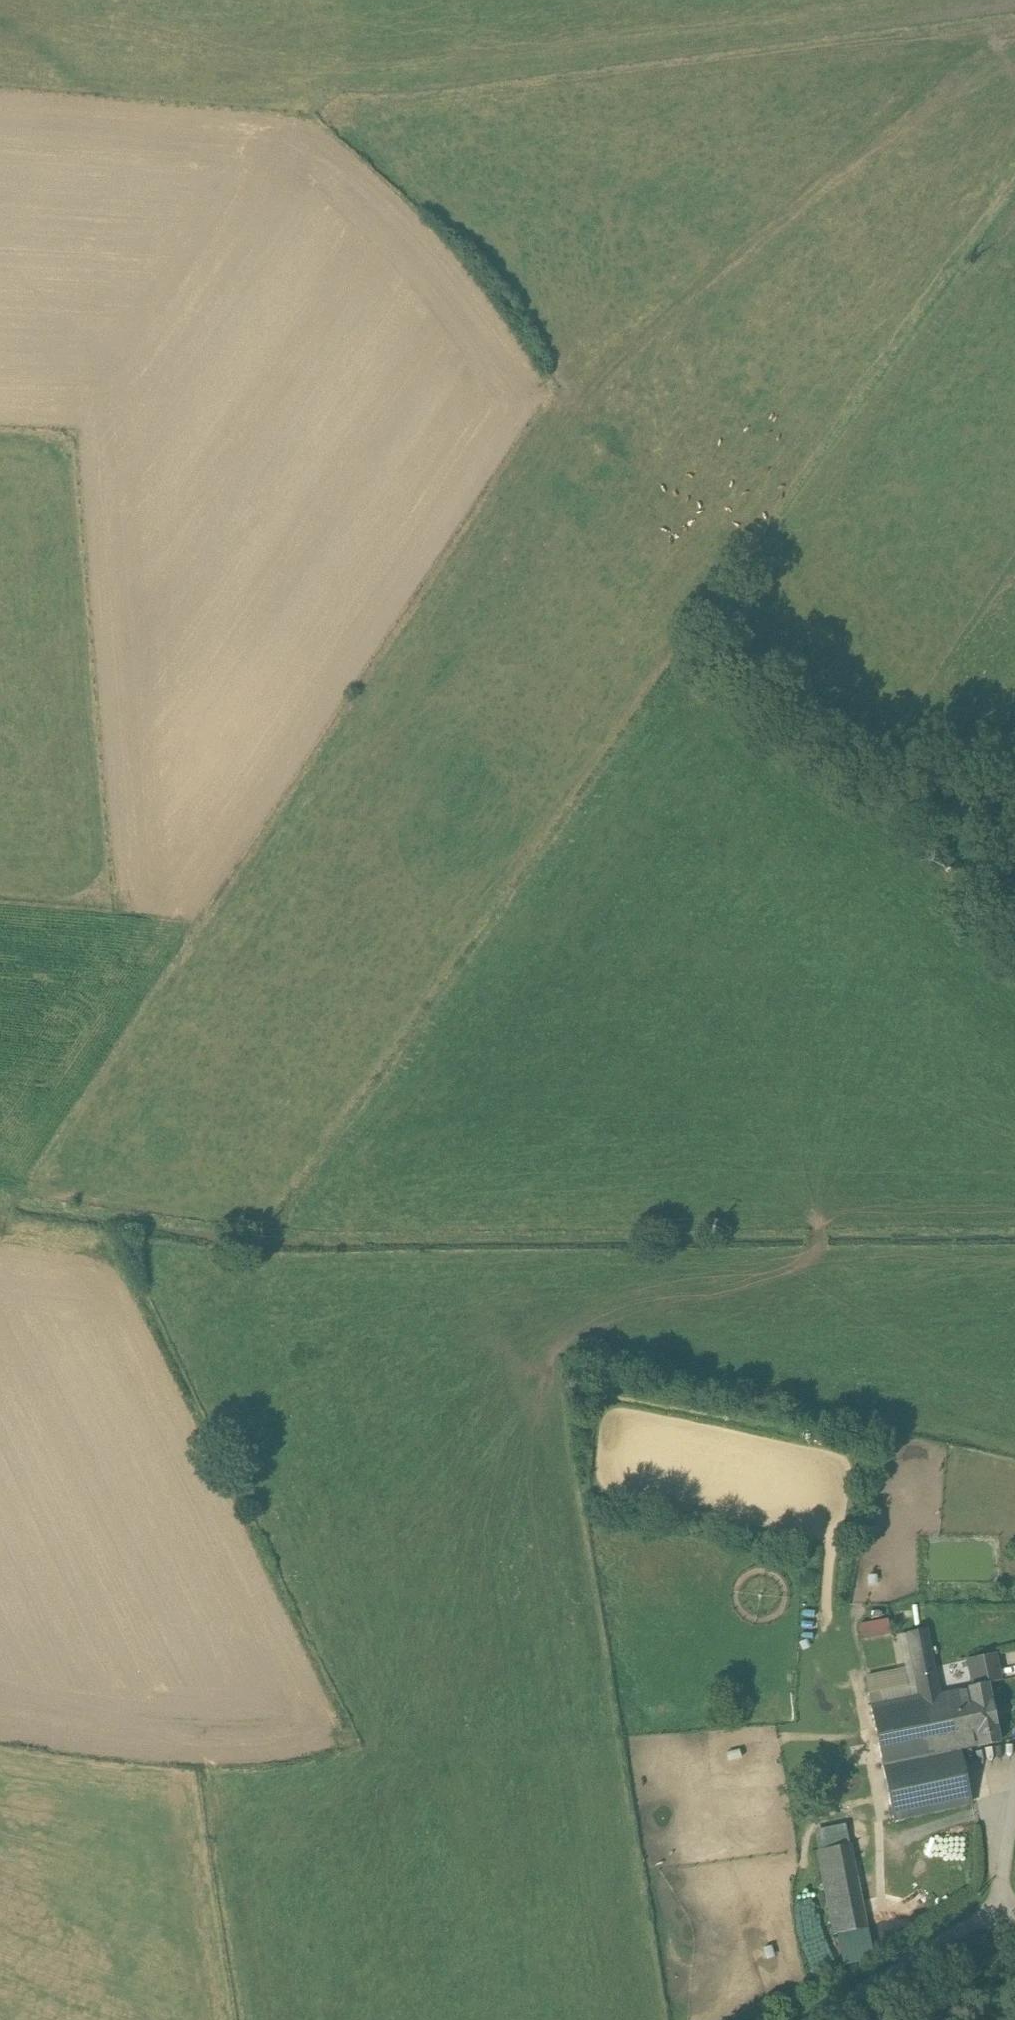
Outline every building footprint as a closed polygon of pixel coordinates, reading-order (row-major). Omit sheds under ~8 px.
[(864,1637),(892,1634),(890,1617),(861,1621),(864,1637)] [(927,1629),(907,1633),(920,1698),(940,1694),(934,1666),(927,1629)] [(996,1653),(969,1659),(975,1686),(988,1683),(1002,1680),(997,1658),(996,1653)] [(969,1687),(969,1689),(981,1744),(981,1746),(1000,1742),(988,1683),(975,1686),(969,1687)] [(969,1689),(949,1691),(961,1749),(981,1744),(969,1689)] [(920,1698),(871,1708),(883,1766),(961,1749),(949,1691),(940,1694),(920,1698)] [(961,1749),(883,1766),(894,1818),(972,1801),(961,1749)] [(835,1934),(866,1928),(858,1887),(850,1844),(818,1850),(835,1934)]
